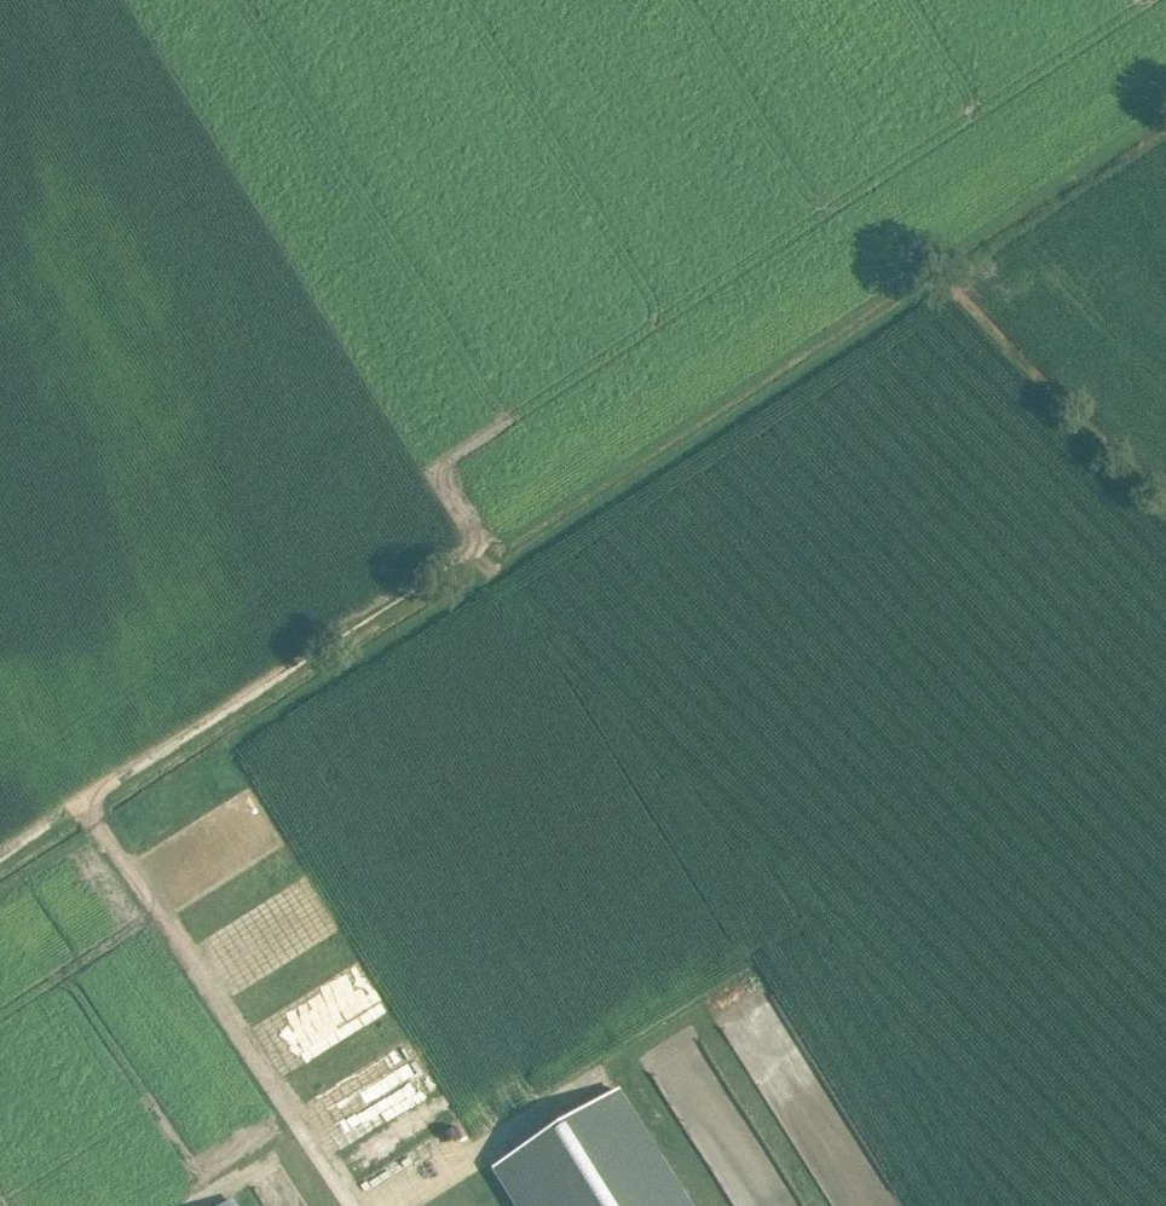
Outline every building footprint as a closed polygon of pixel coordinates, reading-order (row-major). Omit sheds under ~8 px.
[(619,1088),(491,1168),(515,1205),(692,1205),(619,1088)] [(233,1197),(220,1205),(239,1205),(233,1197)]
